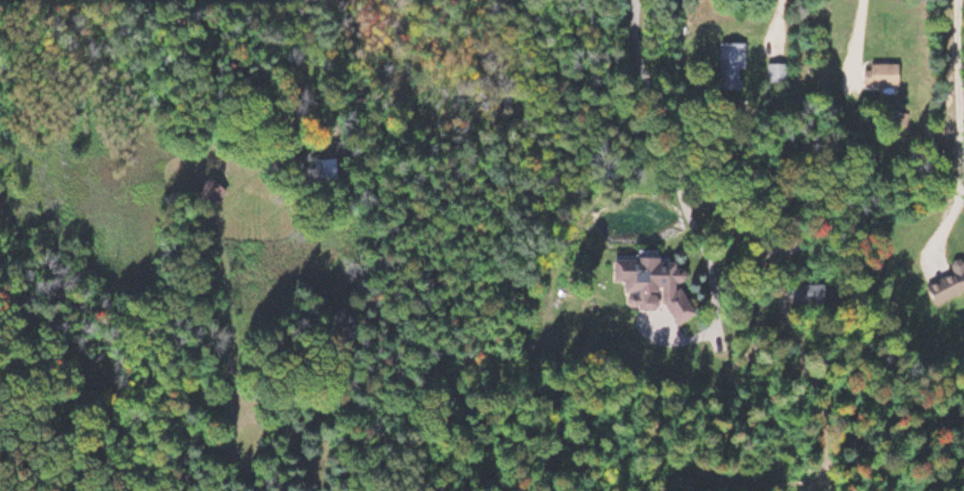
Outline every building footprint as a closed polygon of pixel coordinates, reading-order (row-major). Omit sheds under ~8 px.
[(741,87),(741,66),(745,66),(744,38),(718,39),(719,88),(741,87)] [(766,61),(766,81),(784,81),(784,61),(766,61)] [(863,83),(897,83),(897,61),(863,61),(863,83)] [(908,110),(887,110),(887,125),(908,125),(908,110)] [(335,180),(333,156),(311,158),(313,182),(335,180)] [(225,189),(210,173),(190,193),(206,208),(225,189)] [(663,318),(683,317),(683,262),(655,262),(655,256),(610,256),(610,280),(623,280),(624,307),(663,307),(663,318)] [(948,262),(950,274),(923,280),(927,299),(963,291),(963,258),(948,262)] [(790,300),(809,300),(809,286),(790,286),(790,300)]
